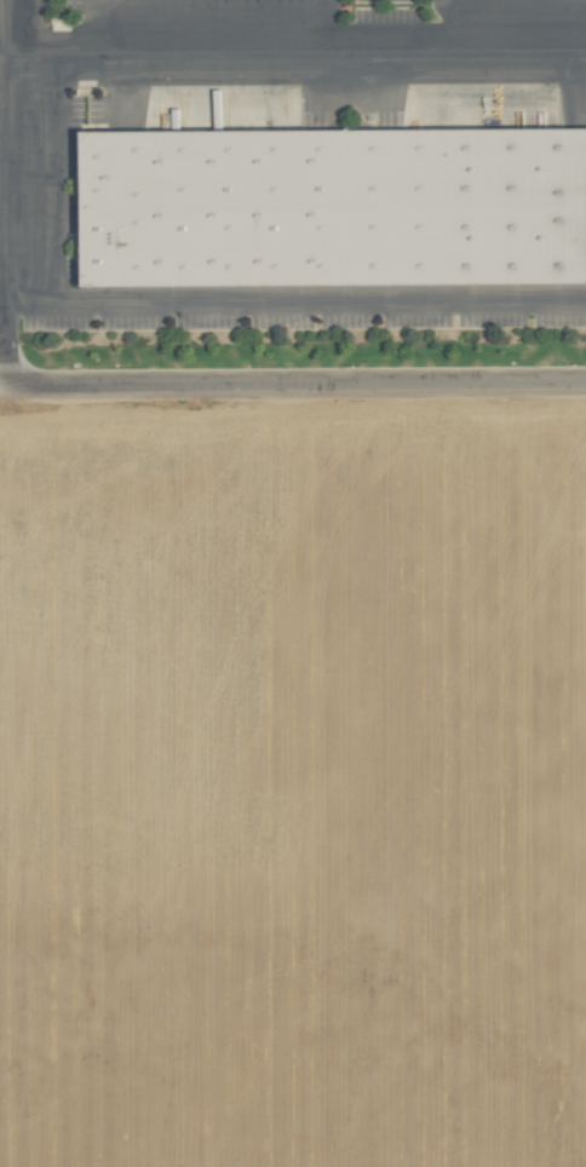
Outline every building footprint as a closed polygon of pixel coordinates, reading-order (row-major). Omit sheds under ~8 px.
[(585,285),(585,129),(86,131),(87,286),(585,285)]
